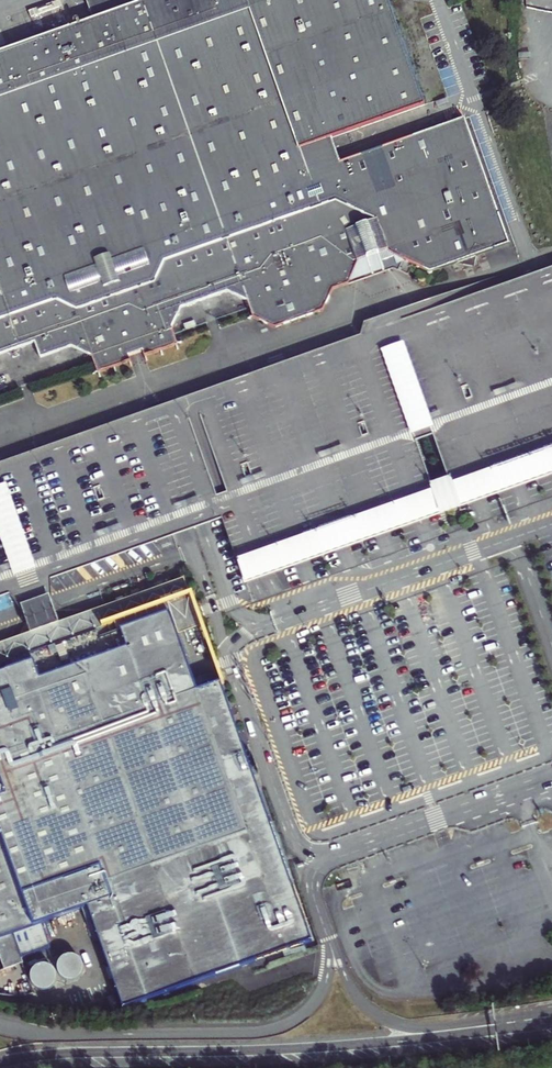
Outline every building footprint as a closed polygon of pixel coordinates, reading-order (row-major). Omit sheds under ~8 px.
[(43,357),(48,373),(78,363),(99,371),(104,386),(138,374),(135,368),(140,366),(149,363),(151,369),(184,358),(179,344),(188,325),(247,304),(256,330),(278,337),(288,334),(326,321),(333,303),(357,294),(369,289),(395,279),(411,286),(415,276),(433,284),(465,272),(485,275),(487,264),(518,252),(470,128),(347,173),(349,178),(343,180),(339,167),(330,170),(327,162),(324,153),(432,113),(419,77),(390,0),(168,0),(142,9),(139,0),(84,0),(93,25),(0,57),(0,372),(43,357)] [(403,323),(400,312),(366,325),(364,337),(240,380),(0,466),(0,596),(8,593),(21,607),(50,598),(52,597),(50,578),(202,526),(224,518),(246,587),(264,581),(542,481),(551,477),(551,270),(403,323)] [(179,635),(201,627),(185,580),(59,624),(50,598),(21,607),(31,633),(0,644),(0,665),(168,604),(171,612),(124,629),(131,649),(39,681),(33,662),(0,674),(0,955),(5,968),(23,962),(22,957),(49,947),(42,924),(89,907),(125,1009),(226,974),(313,943),(222,684),(199,692),(179,635)] [(81,979),(84,976),(85,971),(85,967),(83,962),(80,959),(76,957),(71,956),(67,957),(63,959),(60,962),(59,966),(58,970),(59,975),(61,978),(65,981),(69,983),(73,983),(77,982),(81,979)] [(56,985),(58,981),(58,976),(56,972),(54,969),(50,966),(46,965),(42,965),(37,966),(34,969),(31,973),(31,978),(31,982),(33,986),(37,990),(41,992),(45,992),(50,991),(54,988),(56,985)]
